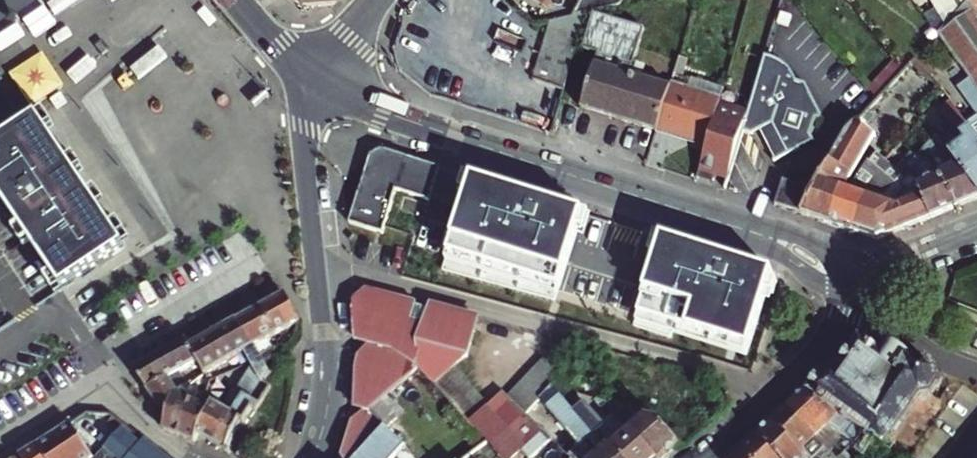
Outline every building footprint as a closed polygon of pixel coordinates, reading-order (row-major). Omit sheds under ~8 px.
[(580,14),(593,11),(624,5),(618,0),(587,0),(580,14)] [(944,22),(965,0),(931,0),(944,22)] [(974,9),(968,0),(965,0),(944,22),(938,28),(944,37),(976,85),(976,12),(974,9)] [(974,9),(976,6),(976,0),(968,0),(974,9)] [(547,43),(564,49),(579,54),(593,11),(580,14),(556,18),(547,43)] [(580,101),(658,127),(670,88),(635,76),(640,60),(636,59),(646,26),(596,11),(585,44),(598,48),(580,101)] [(944,37),(938,28),(932,36),(937,44),(944,37)] [(554,81),(564,49),(547,43),(536,75),(554,81)] [(569,85),(579,54),(564,49),(554,81),(569,85)] [(807,128),(812,118),(819,116),(803,81),(793,78),(792,76),(788,70),(783,65),(778,61),(772,57),(764,54),(760,67),(753,93),(742,129),(749,132),(756,129),(770,157),(787,150),(812,139),(807,128)] [(724,84),(725,82),(694,73),(689,87),(673,81),(670,88),(658,127),(707,143),(709,138),(724,84)] [(724,84),(709,138),(707,143),(698,167),(714,173),(728,177),(742,129),(753,93),(724,84)] [(957,154),(951,158),(976,193),(976,141),(952,106),(944,112),(974,155),(964,162),(957,154)] [(0,145),(0,194),(64,289),(125,249),(38,119),(0,145)] [(859,164),(866,167),(877,152),(849,127),(814,190),(801,213),(832,223),(845,185),(849,178),(859,164)] [(921,162),(925,161),(956,206),(976,197),(976,193),(951,158),(935,137),(925,148),(916,156),(921,162)] [(916,156),(925,148),(919,142),(902,160),(908,165),(916,156)] [(855,231),(868,193),(877,197),(900,173),(894,167),(884,158),(877,152),(866,167),(855,181),(851,187),(845,185),(832,223),(855,231)] [(435,205),(445,171),(388,154),(382,157),(376,161),(358,229),(392,238),(402,195),(435,205)] [(916,156),(908,165),(912,176),(929,216),(956,206),(925,161),(921,162),(916,156)] [(696,175),(711,180),(714,173),(698,167),(696,175)] [(868,193),(855,231),(877,238),(929,216),(912,176),(898,183),(905,199),(895,203),(877,197),(868,193)] [(562,289),(585,214),(474,180),(451,255),(562,289)] [(801,213),(814,190),(785,180),(776,204),(801,213)] [(775,273),(664,239),(641,314),(751,348),(775,273)] [(451,367),(466,355),(476,316),(431,304),(431,308),(417,304),(418,301),(367,288),(356,298),(359,313),(367,314),(366,323),(360,324),(360,341),(370,347),(362,354),(361,368),(368,369),(366,378),(360,377),(358,405),(364,409),(355,418),(346,457),(358,457),(386,425),(370,407),(415,366),(432,382),(451,367)] [(280,296),(238,320),(259,354),(265,358),(268,354),(260,341),(295,322),(280,296)] [(259,354),(238,320),(214,333),(230,358),(244,351),(249,360),(254,363),(259,354)] [(230,358),(214,333),(192,345),(199,359),(206,372),(230,358)] [(824,376),(809,394),(864,432),(885,446),(920,396),(931,395),(941,382),(940,376),(926,366),(917,367),(869,336),(864,342),(858,344),(840,376),(824,376)] [(189,340),(136,369),(150,390),(169,377),(179,390),(190,382),(182,370),(199,359),(192,345),(189,340)] [(208,397),(208,407),(214,412),(201,433),(224,449),(271,386),(263,380),(275,365),(265,358),(259,354),(254,363),(249,360),(235,366),(246,371),(224,410),(208,397)] [(552,388),(567,406),(578,395),(569,386),(571,375),(549,367),(544,360),(509,394),(505,391),(487,406),(451,367),(432,382),(488,446),(541,399),(552,388)] [(169,377),(150,390),(167,416),(163,428),(196,441),(201,433),(214,412),(208,407),(189,399),(194,390),(190,382),(179,390),(169,377)] [(610,449),(607,451),(570,409),(567,406),(552,388),(541,399),(583,447),(571,456),(572,457),(618,457),(610,449)] [(809,394),(797,400),(787,410),(835,457),(841,457),(864,432),(809,394)] [(653,457),(672,457),(682,450),(656,422),(598,401),(594,405),(610,422),(614,420),(625,432),(626,434),(630,431),(653,457)] [(630,431),(626,434),(625,432),(614,420),(610,422),(605,426),(586,404),(579,409),(576,405),(570,409),(607,451),(610,449),(618,457),(653,457),(630,431)] [(103,406),(97,406),(71,422),(95,457),(167,457),(103,406)] [(787,410),(772,423),(806,457),(835,457),(787,410)] [(71,422),(37,444),(45,457),(95,457),(71,422)] [(772,423),(756,438),(775,457),(806,457),(772,423)] [(386,425),(358,457),(382,457),(397,440),(386,425)] [(756,438),(742,450),(749,457),(775,457),(756,438)] [(37,444),(19,455),(21,457),(45,457),(37,444)] [(562,449),(551,457),(571,457),(562,449)] [(742,450),(732,457),(749,457),(742,450)]
